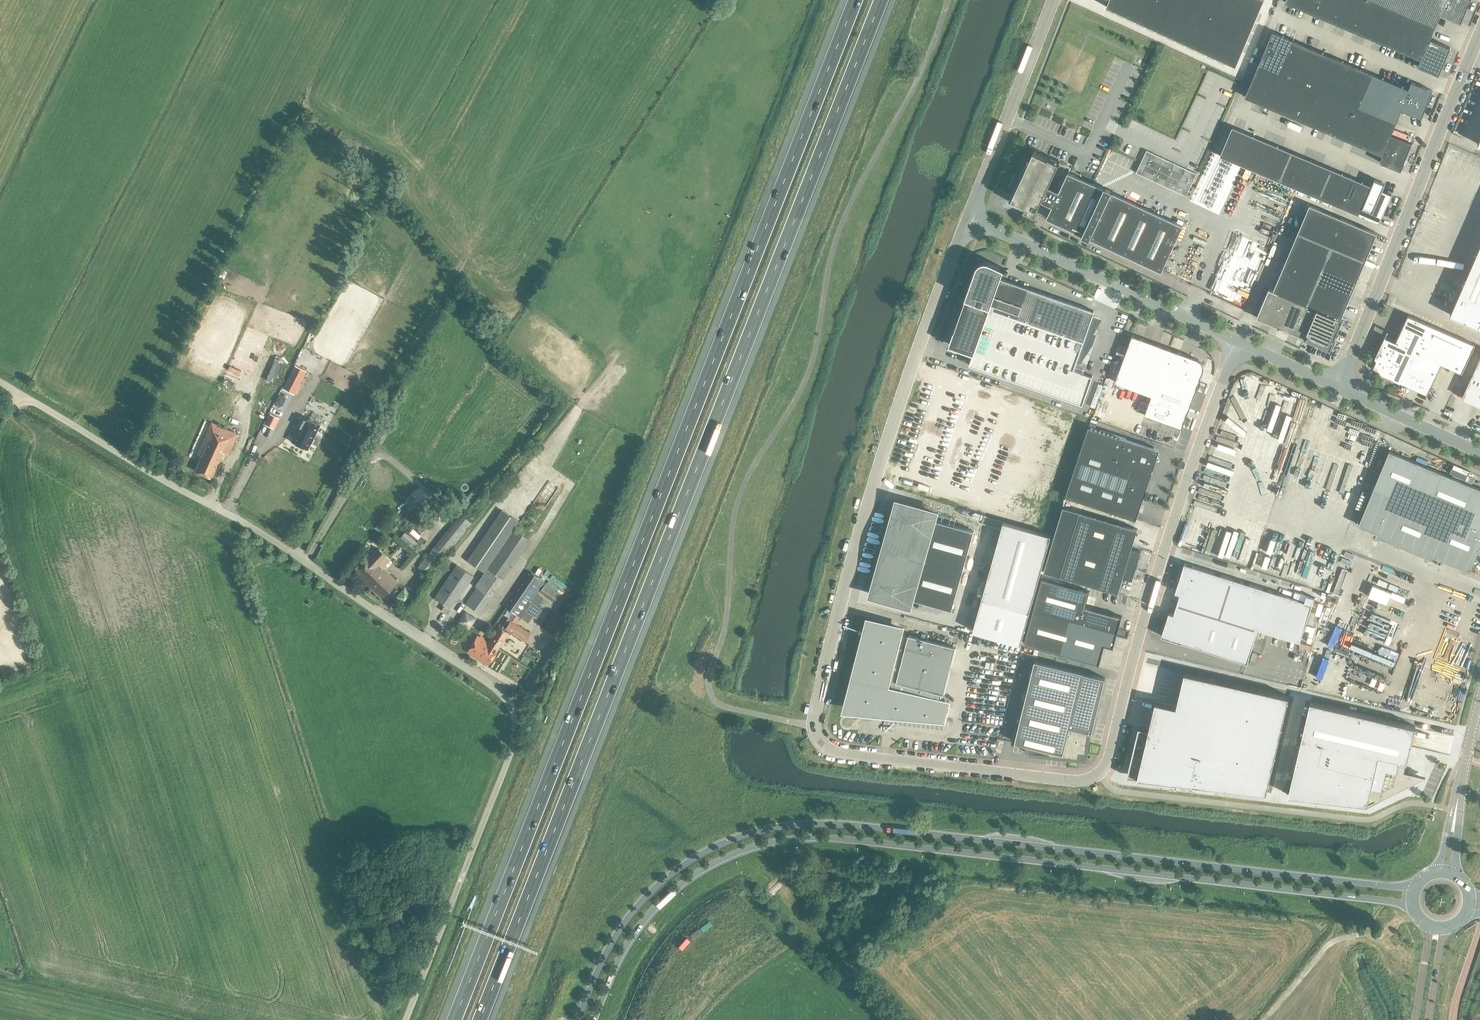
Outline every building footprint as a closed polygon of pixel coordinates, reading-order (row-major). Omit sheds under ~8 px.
[(1107,3),(1107,0),(1110,2),(1106,11),(1236,69),(1264,3),(1257,0),(1102,0),(1107,3)] [(1286,2),(1421,59),(1418,66),(1439,75),(1451,48),(1430,39),(1441,14),(1461,23),(1471,0),(1286,0),(1286,2)] [(1409,89),(1284,36),(1273,31),(1244,100),(1383,155),(1380,162),(1401,171),(1412,143),(1392,135),(1402,110),(1422,118),(1433,90),(1412,82),(1409,89)] [(1372,186),(1233,127),(1220,156),(1380,223),(1392,194),(1383,190),(1385,184),(1375,179),(1372,186)] [(1130,160),(1142,137),(1126,128),(1113,151),(1130,160)] [(1049,158),(1034,151),(1030,160),(1028,159),(1008,202),(1024,210),(1024,212),(1034,217),(1041,202),(1052,207),(1047,218),(1083,235),(1082,236),(1091,240),(1091,239),(1161,272),(1183,225),(1068,172),(1059,192),(1048,186),(1060,161),(1049,156),(1049,158)] [(1377,233),(1310,205),(1274,290),(1269,288),(1257,317),(1312,339),(1311,341),(1330,349),(1339,330),(1337,329),(1377,233)] [(979,262),(950,344),(976,352),(972,363),(1085,403),(1094,375),(1076,369),(1096,309),(1003,276),(1007,264),(990,257),(986,257),(982,260),(979,262)] [(1474,298),(1460,292),(1450,315),(1479,328),(1479,284),(1474,298)] [(241,394),(266,320),(247,313),(222,387),(241,394)] [(1475,345),(1409,316),(1408,315),(1396,342),(1386,337),(1388,331),(1375,358),(1376,361),(1374,367),(1380,370),(1381,374),(1401,383),(1401,382),(1428,394),(1442,364),(1462,373),(1475,345)] [(1183,428),(1204,370),(1204,369),(1204,368),(1204,367),(1204,366),(1204,365),(1204,364),(1203,364),(1203,363),(1202,362),(1201,361),(1199,360),(1199,359),(1133,335),(1116,382),(1152,395),(1145,414),(1183,428)] [(1462,398),(1479,406),(1479,359),(1462,398)] [(295,365),(283,389),(294,394),(306,370),(295,365)] [(232,416),(235,395),(227,393),(223,414),(232,416)] [(310,402),(290,443),(310,453),(314,445),(323,450),(331,436),(322,431),(332,413),(310,402)] [(271,413),(265,424),(273,429),(279,417),(271,413)] [(228,456),(237,434),(211,423),(198,454),(201,456),(195,470),(212,477),(223,453),(228,456)] [(1136,519),(1160,450),(1089,426),(1066,496),(1136,519)] [(1390,451),(1374,489),(1392,497),(1376,536),(1432,559),(1433,556),(1470,571),(1479,548),(1479,488),(1390,451)] [(5,495),(13,494),(13,486),(5,486),(5,495)] [(939,509),(895,497),(867,596),(911,608),(913,598),(952,609),(974,530),(941,521),(942,516),(937,514),(939,509)] [(1137,570),(1140,562),(1138,562),(1141,551),(1132,549),(1138,529),(1064,507),(1044,571),(1118,593),(1123,577),(1133,580),(1136,570),(1137,570)] [(518,521),(502,510),(468,559),(484,570),(518,521)] [(428,575),(471,523),(463,517),(437,548),(436,546),(418,567),(428,575)] [(373,518),(365,526),(374,535),(382,526),(373,518)] [(1051,535),(1003,521),(973,631),(1021,644),(1051,535)] [(412,526),(404,536),(417,547),(425,538),(412,526)] [(478,613),(529,539),(513,529),(463,603),(478,613)] [(392,546),(396,541),(390,537),(386,543),(392,546)] [(369,549),(373,543),(366,538),(362,545),(369,549)] [(379,565),(386,557),(378,548),(368,559),(367,558),(353,573),(362,582),(363,580),(382,599),(397,582),(379,565)] [(406,550),(398,555),(401,560),(410,555),(406,550)] [(1310,604),(1185,564),(1176,592),(1180,594),(1174,614),(1169,613),(1162,636),(1247,663),(1258,629),(1298,642),(1310,604)] [(448,614),(451,609),(474,576),(456,565),(435,598),(445,605),(441,610),(448,614)] [(1121,617),(1085,607),(1090,591),(1042,579),(1031,619),(1024,644),(1072,657),(1077,638),(1113,647),(1113,648),(1114,648),(1122,617),(1121,617)] [(554,602),(561,592),(545,582),(538,591),(554,602)] [(395,596),(402,603),(411,595),(404,587),(395,596)] [(1321,626),(1334,626),(1336,597),(1328,597),(1327,609),(1321,608),(1321,626)] [(531,600),(525,609),(533,614),(537,617),(543,609),(531,600)] [(466,608),(459,622),(471,627),(477,613),(466,608)] [(520,619),(515,616),(506,629),(526,642),(531,634),(516,625),(520,619)] [(904,631),(871,623),(850,710),(944,720),(949,702),(939,700),(941,693),(944,694),(956,647),(909,635),(909,637),(903,636),(904,631)] [(488,664),(508,632),(499,626),(488,643),(478,636),(468,652),(488,664)] [(1092,733),(1099,706),(1106,678),(1083,673),(1083,672),(1035,660),(1015,742),(1048,750),(1047,755),(1079,759),(1080,752),(1087,753),(1090,732),(1092,733)] [(1266,791),(1289,696),(1185,672),(1177,706),(1156,701),(1137,777),(1266,791)] [(1416,726),(1311,701),(1289,794),(1370,804),(1426,775),(1405,770),(1416,726)] [(1140,904),(1138,923),(1148,924),(1151,905),(1140,904)] [(1152,905),(1151,923),(1160,925),(1162,906),(1152,905)] [(1165,907),(1163,925),(1173,926),(1175,908),(1165,907)] [(1177,908),(1174,927),(1186,928),(1187,909),(1177,908)] [(1189,909),(1187,928),(1198,929),(1200,911),(1189,909)] [(889,945),(879,953),(887,962),(890,958),(896,953),(889,945)] [(958,983),(956,995),(957,995),(963,996),(964,991),(965,983),(958,983)] [(1025,998),(1024,1003),(1031,1004),(1032,991),(1025,990),(1025,998)] [(1183,990),(1181,1001),(1200,1003),(1201,992),(1183,990)] [(1181,1002),(1180,1012),(1198,1014),(1199,1004),(1181,1002)]
